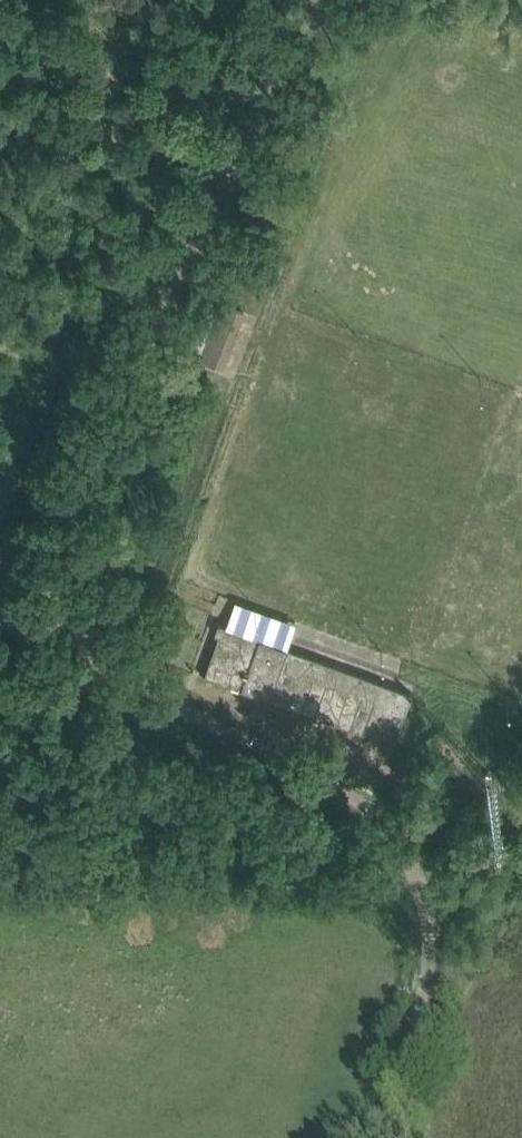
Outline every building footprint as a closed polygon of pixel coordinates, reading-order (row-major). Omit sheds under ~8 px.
[(224,367),(245,312),(222,303),(201,358),(224,367)] [(205,674),(240,686),(394,742),(412,692),(219,622),(215,632),(220,634),(205,674)]
